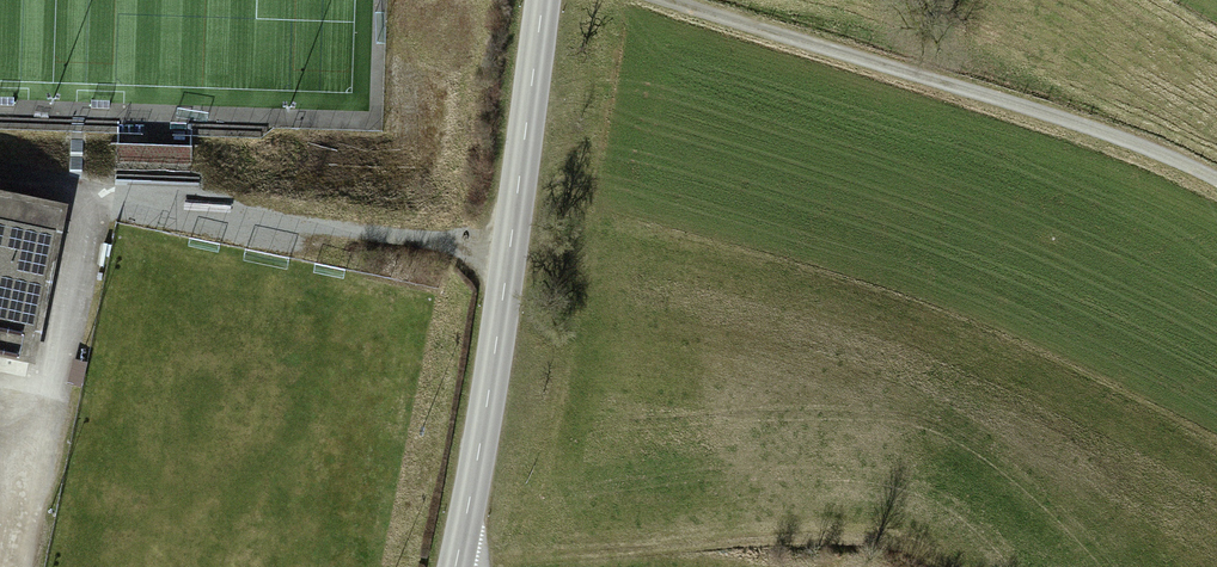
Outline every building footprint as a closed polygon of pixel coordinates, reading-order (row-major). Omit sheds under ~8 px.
[(0,220),(0,350),(29,356),(54,231),(0,220)]
